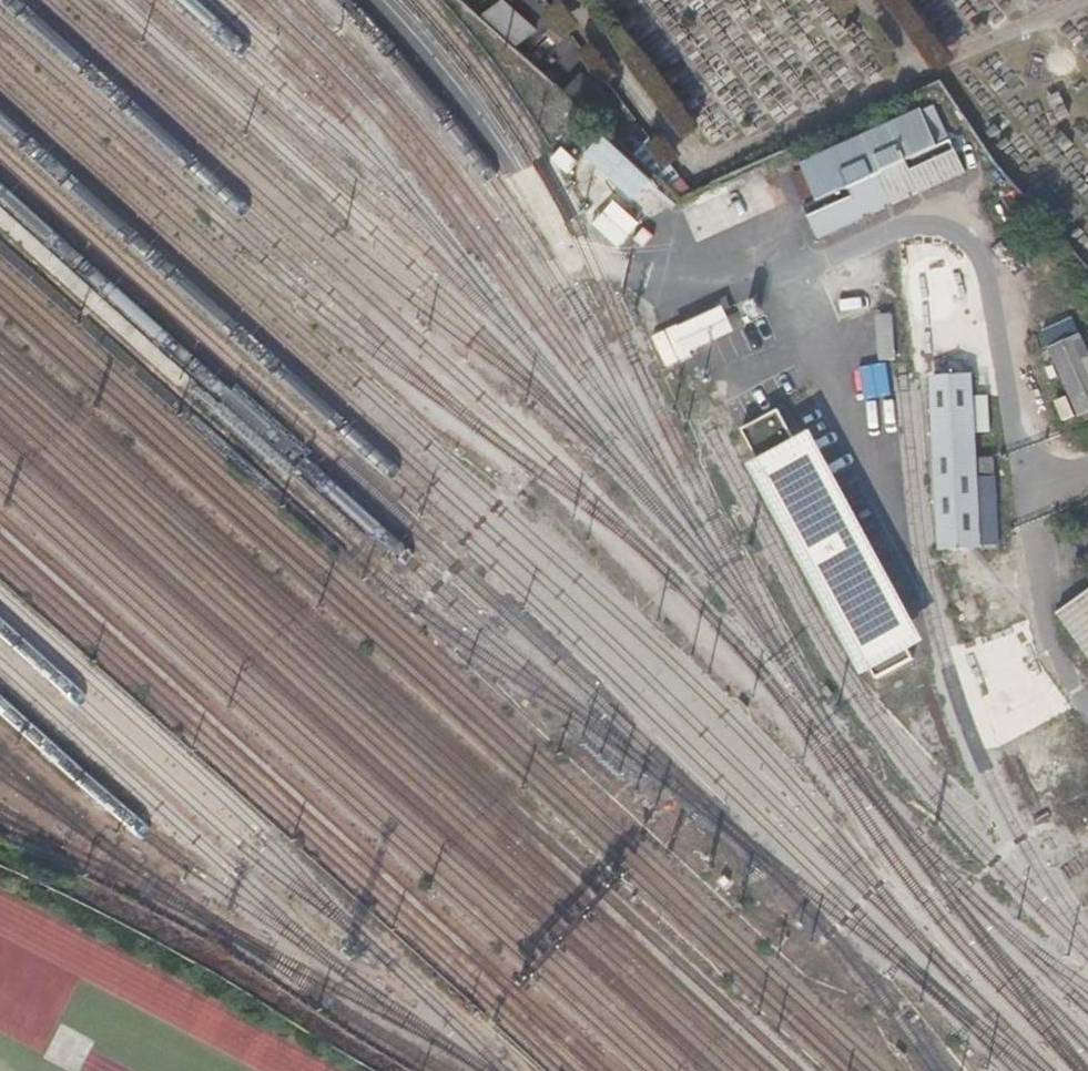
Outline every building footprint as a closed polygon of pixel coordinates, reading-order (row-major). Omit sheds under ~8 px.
[(481,19),(512,47),(529,28),(500,0),(481,19)] [(556,92),(584,117),(601,99),(573,74),(556,92)] [(926,107),(914,112),(929,148),(942,142),(926,107)] [(914,112),(792,167),(807,201),(794,207),(809,241),(855,220),(853,215),(861,212),(863,216),(876,211),(874,206),(885,201),(887,205),(900,199),(898,195),(907,191),(909,196),(957,175),(942,142),(929,148),(914,112)] [(585,159),(635,204),(657,180),(608,135),(585,159)] [(678,195),(693,189),(690,186),(688,187),(677,177),(664,182),(678,195)] [(594,224),(619,247),(641,221),(616,199),(594,224)] [(683,355),(738,336),(730,313),(675,331),(683,355)] [(1050,351),(1079,416),(1087,412),(1087,350),(1082,337),(1050,351)] [(862,368),(865,399),(892,396),(889,365),(862,368)] [(942,375),(932,376),(942,546),(959,545),(979,544),(974,457),(970,374),(942,375)] [(743,431),(762,467),(798,448),(779,412),(743,431)] [(762,467),(757,470),(862,666),(919,635),(814,440),(798,448),(762,467)] [(974,457),(979,544),(999,543),(995,455),(974,457)] [(1087,655),(1087,591),(1061,607),(1087,655)] [(1066,815),(1072,827),(1087,820),(1087,808),(1085,801),(1066,815)]
